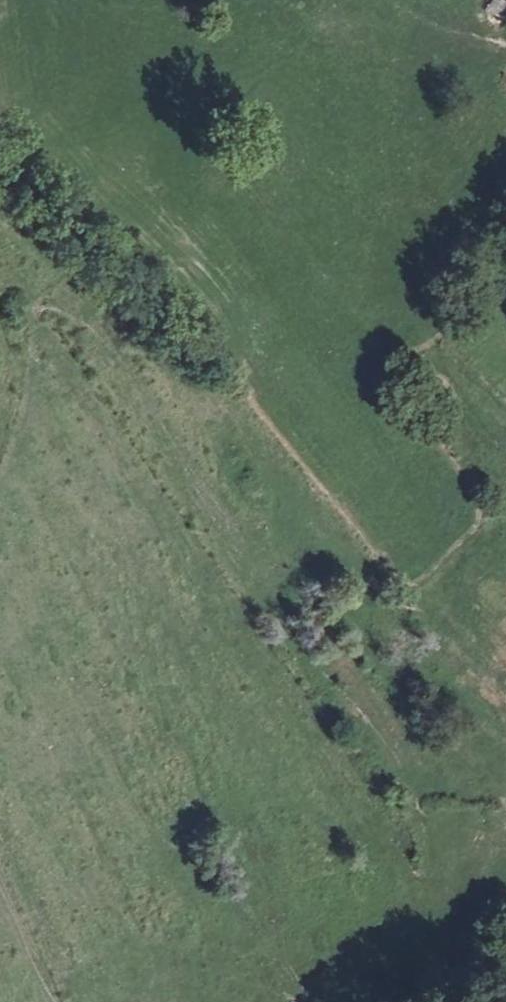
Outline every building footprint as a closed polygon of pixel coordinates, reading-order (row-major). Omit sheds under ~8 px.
[(484,4),(501,17),(505,10),(505,0),(486,0),(484,4)]
